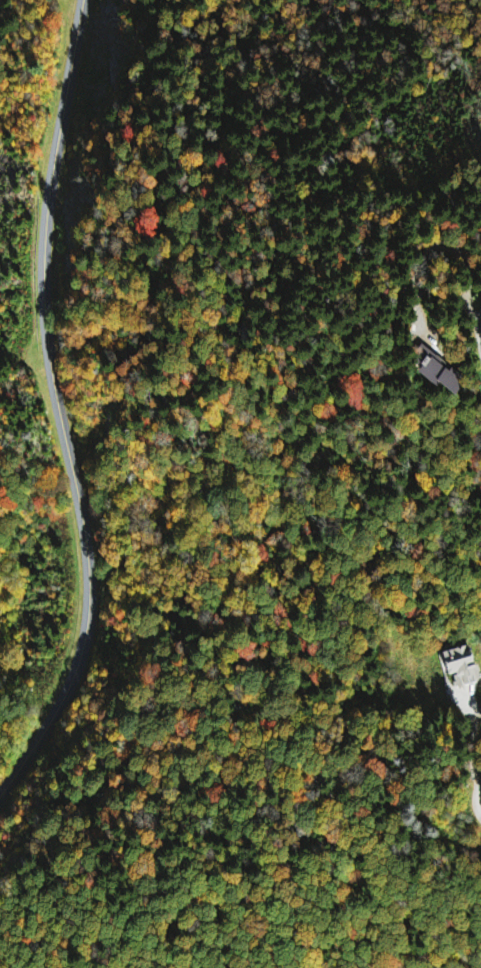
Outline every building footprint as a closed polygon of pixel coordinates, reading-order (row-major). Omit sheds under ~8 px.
[(419,374),(436,389),(439,385),(454,397),(467,382),(451,368),(447,373),(432,360),(419,374)] [(474,650),(464,653),(462,648),(441,654),(448,677),(454,675),(458,688),(480,682),(480,675),(474,650)]
